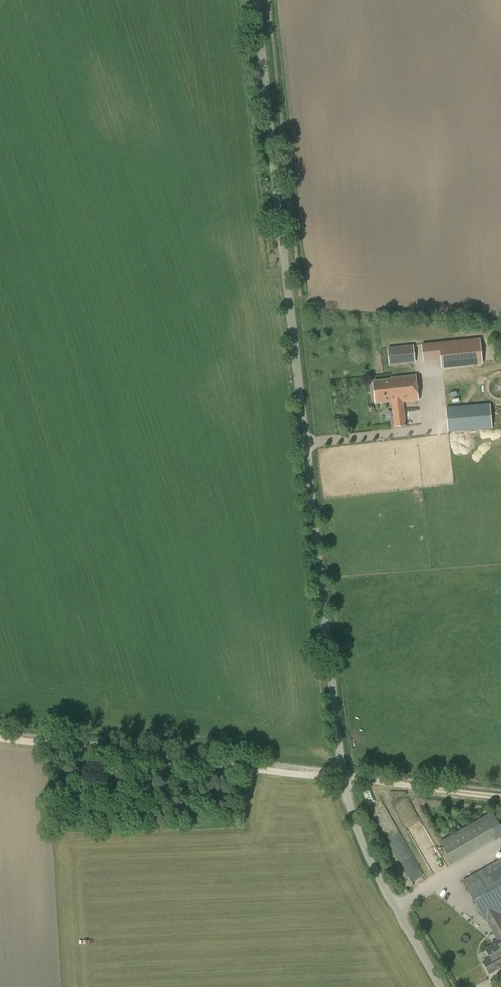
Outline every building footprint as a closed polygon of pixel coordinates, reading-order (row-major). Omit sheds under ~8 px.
[(482,365),(480,339),(469,340),(472,366),(482,365)] [(390,365),(414,363),(412,346),(388,349),(390,365)] [(406,426),(404,402),(419,400),(417,376),(392,378),(392,380),(375,382),(377,405),(394,403),(396,427),(406,426)] [(447,430),(492,425),(490,403),(462,406),(462,408),(445,410),(447,430)] [(451,438),(451,439),(451,440),(451,441),(451,442),(452,442),(452,443),(453,443),(453,444),(454,444),(454,445),(455,445),(456,445),(457,445),(458,445),(459,445),(460,445),(461,444),(462,444),(462,443),(463,443),(463,442),(463,441),(464,441),(464,440),(464,439),(464,438),(464,437),(464,436),(463,436),(463,435),(462,434),(461,433),(460,433),(460,432),(459,432),(458,432),(457,432),(456,432),(455,432),(454,433),(453,433),(453,434),(452,434),(452,435),(451,435),(451,436),(451,437),(451,438)] [(497,839),(500,836),(500,828),(492,813),(491,813),(484,817),(440,843),(452,864),(497,839)] [(500,958),(500,919),(498,914),(500,913),(500,859),(462,882),(485,922),(487,921),(495,935),(496,935),(498,939),(494,942),(496,944),(493,946),(500,959),(500,958)] [(493,946),(492,946),(485,950),(490,958),(483,963),(489,974),(500,967),(500,958),(500,959),(493,946)]
